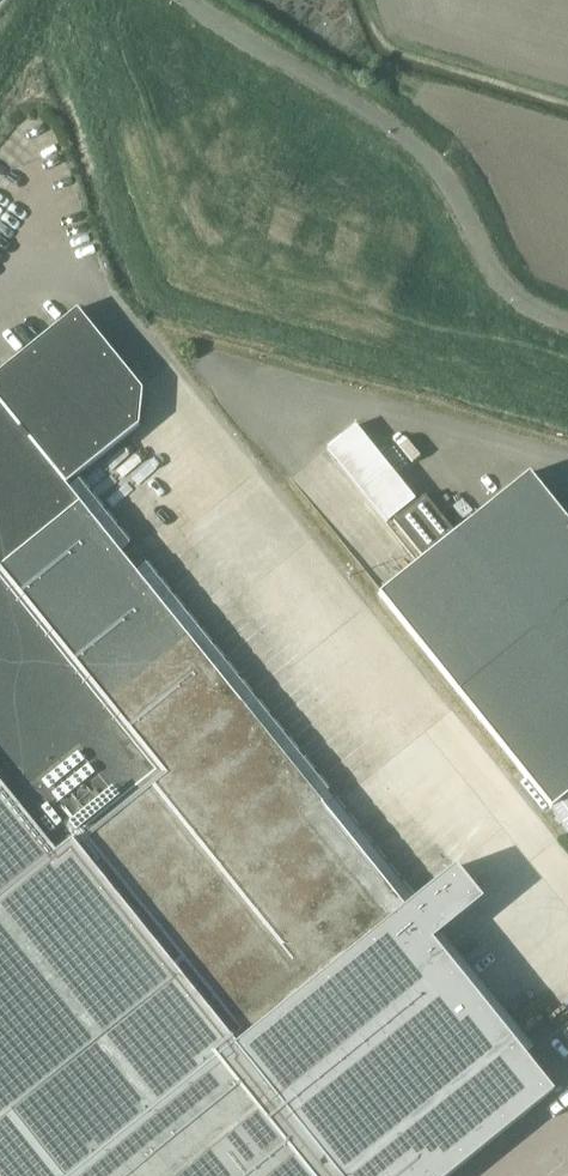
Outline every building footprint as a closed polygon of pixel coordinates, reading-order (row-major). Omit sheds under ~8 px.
[(63,486),(136,426),(140,394),(72,310),(0,369),(0,1175),(72,1175),(235,1044),(342,1175),(406,1175),(392,1159),(410,1144),(409,1143),(407,1146),(348,1073),(352,1070),(348,1065),(475,962),(338,791),(321,805),(63,486)] [(358,424),(327,448),(387,524),(417,500),(418,500),(358,424)] [(527,472),(452,532),(423,496),(418,500),(417,500),(392,521),(421,558),(376,594),(549,809),(559,802),(567,814),(567,522),(527,472)]
